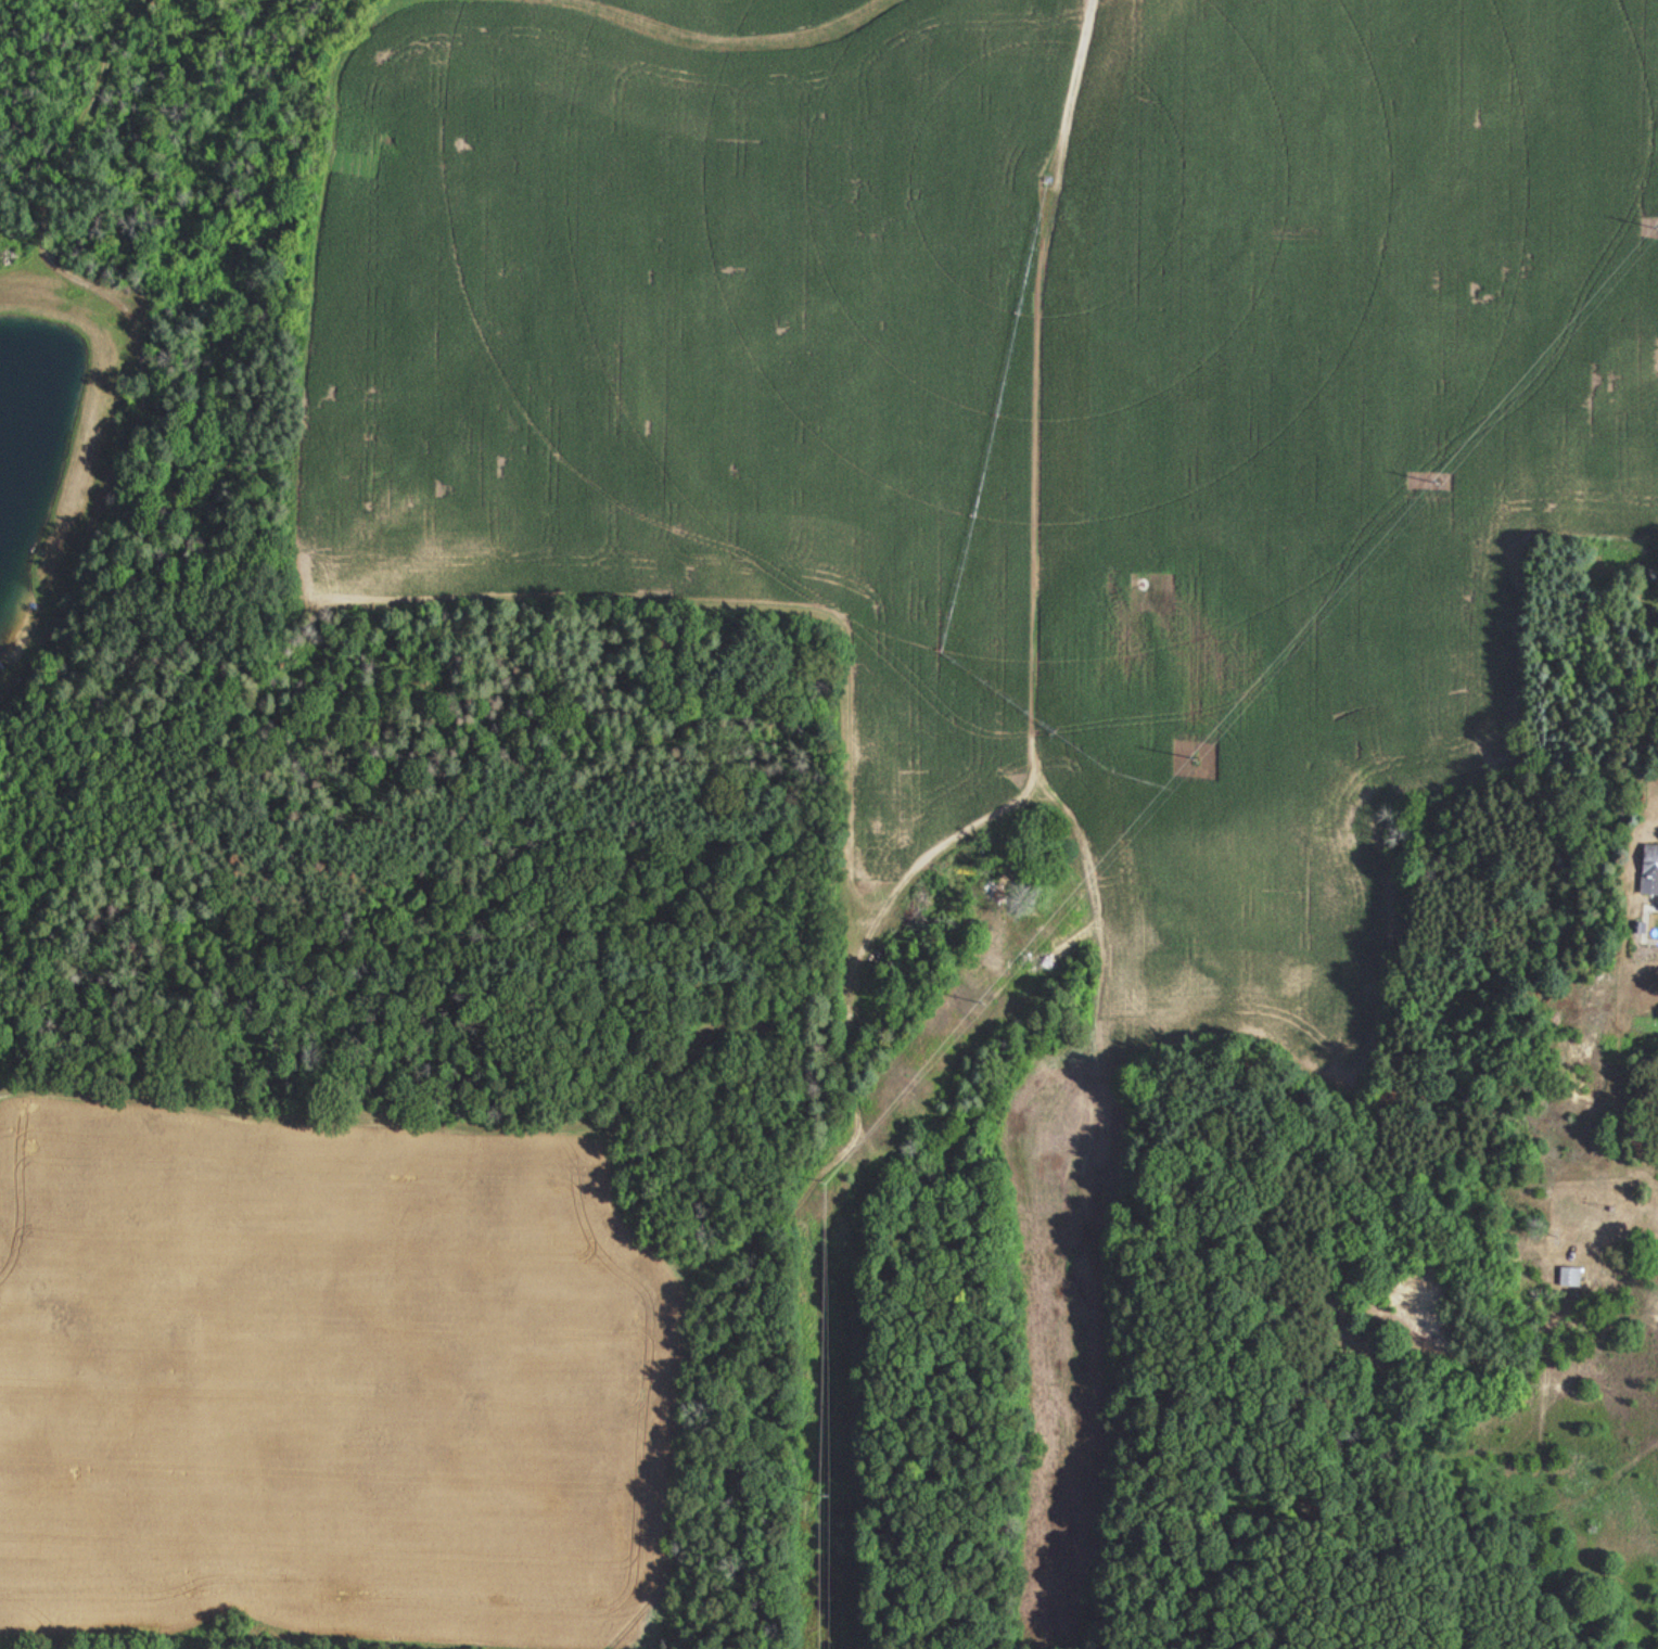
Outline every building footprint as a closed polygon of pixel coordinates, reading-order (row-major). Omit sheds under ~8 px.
[(1641,845),(1637,896),(1657,897),(1657,846),(1641,845)] [(1579,1268),(1558,1268),(1558,1288),(1579,1288),(1579,1268)]
